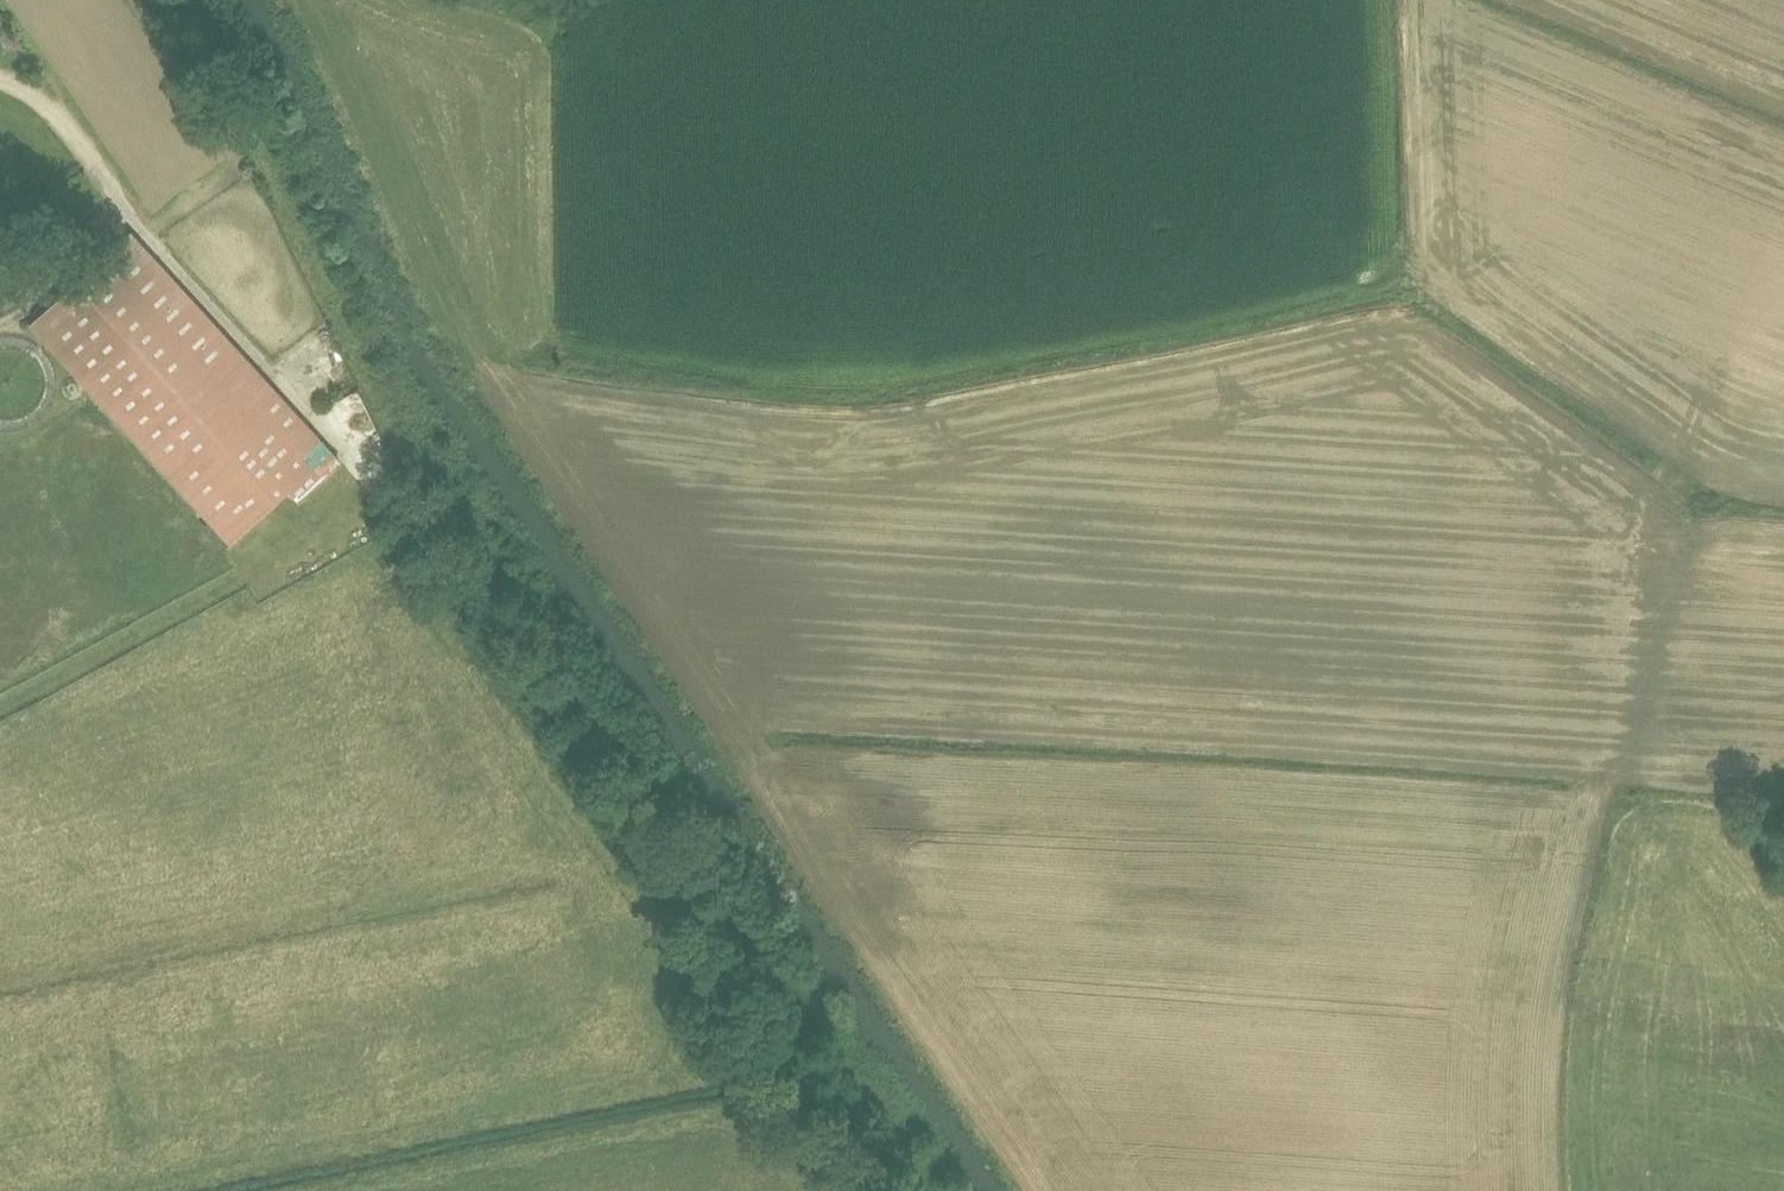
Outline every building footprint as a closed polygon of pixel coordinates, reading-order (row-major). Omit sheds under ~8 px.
[(131,232),(31,325),(209,521),(201,528),(224,551),(289,491),(300,501),(342,462),(131,232)]
